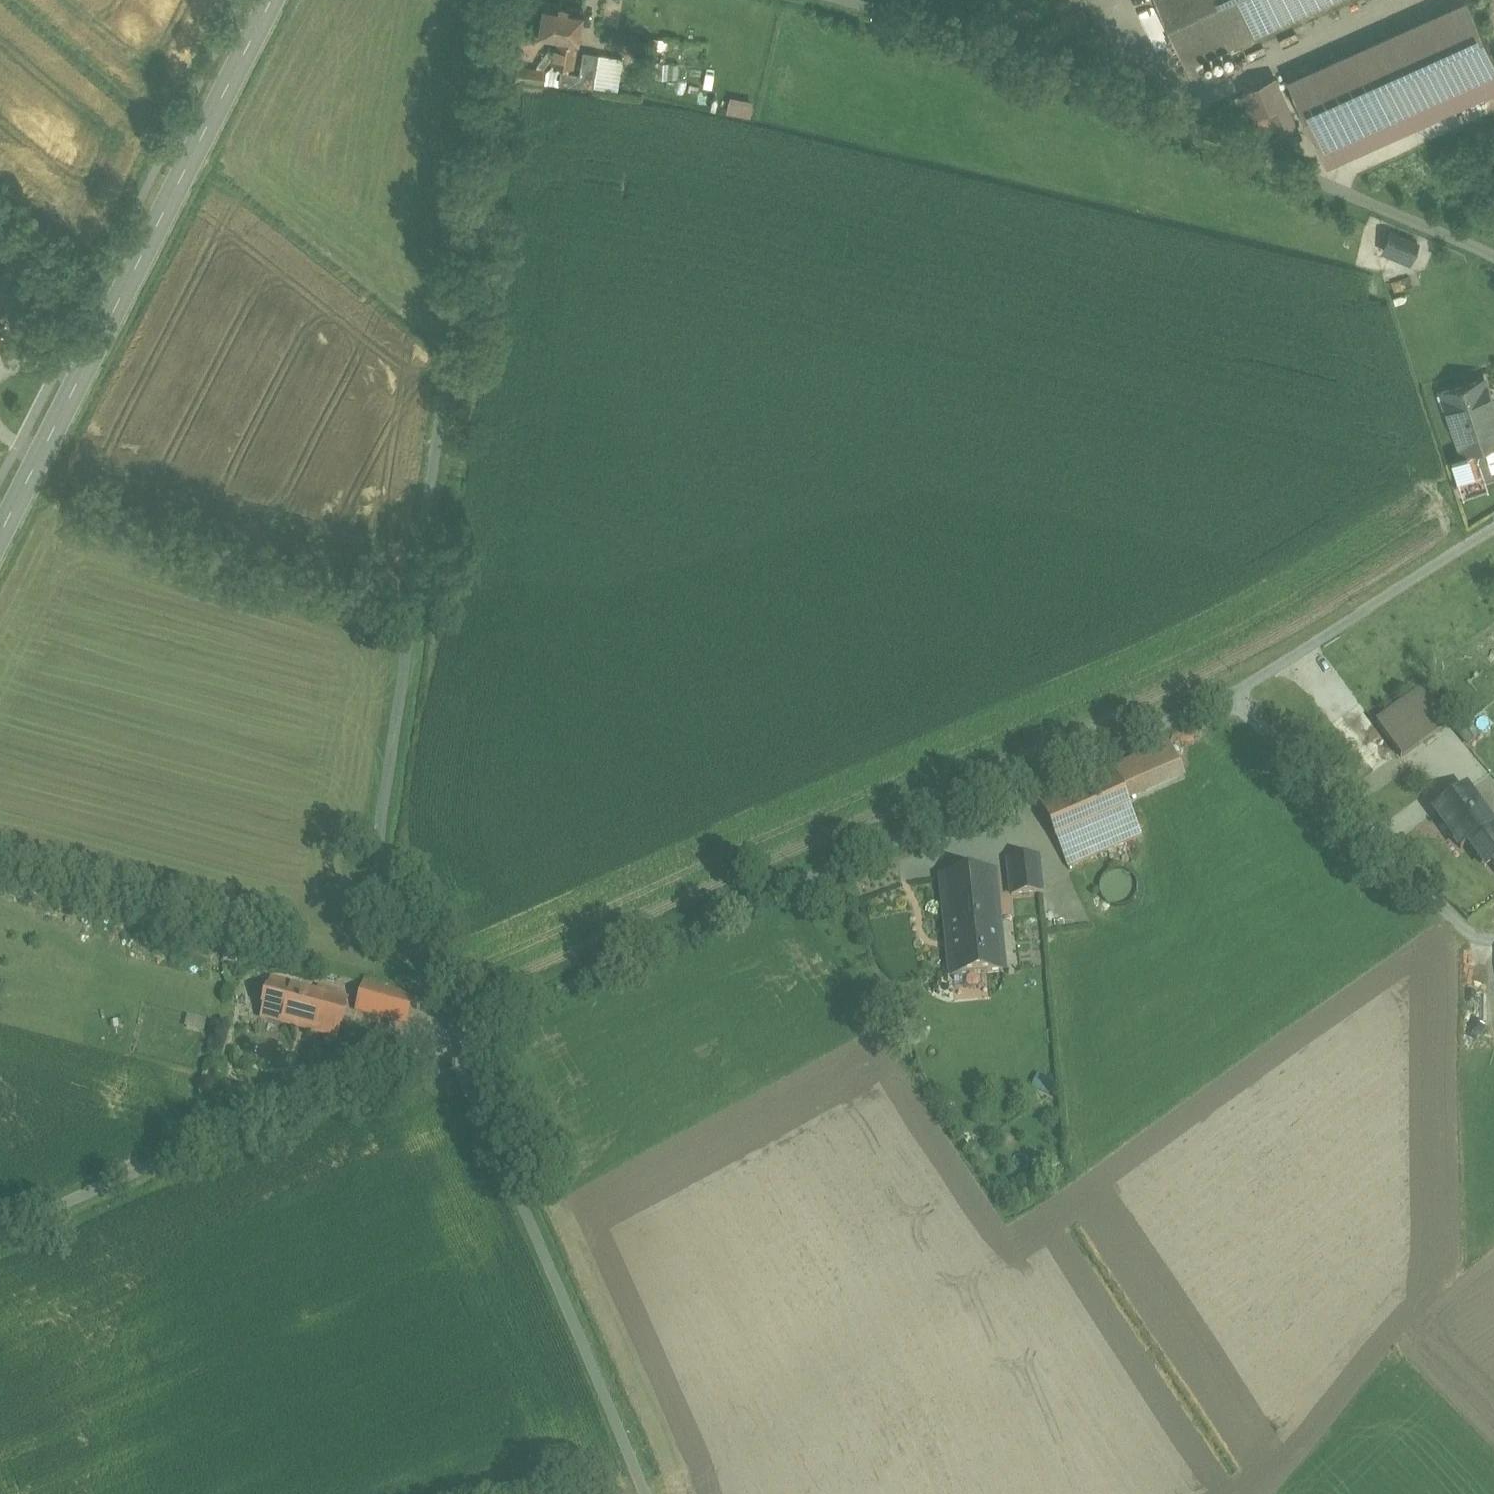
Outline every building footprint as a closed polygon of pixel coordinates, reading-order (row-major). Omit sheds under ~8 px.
[(1193,76),(1194,76),(1188,63),(1329,0),(1159,0),(1193,76)] [(1283,73),(1313,141),(1490,62),(1462,0),(1446,0),(1283,73)] [(585,9),(546,3),(540,38),(559,41),(578,44),(580,45),(585,9)] [(578,44),(559,41),(556,64),(574,67),(578,44)] [(601,53),(586,51),(583,73),(564,71),(562,86),(597,90),(601,53)] [(548,71),(520,68),(518,81),(547,84),(548,71)] [(754,118),(758,101),(734,96),(731,113),(754,118)] [(1397,230),(1386,252),(1416,266),(1426,244),(1397,230)] [(1467,373),(1432,384),(1437,398),(1429,401),(1443,446),(1485,433),(1467,373)] [(1467,449),(1446,456),(1456,488),(1477,481),(1467,449)] [(1425,689),(1381,722),(1406,754),(1450,722),(1425,689)] [(1118,779),(1045,810),(1067,861),(1140,830),(1118,779)] [(1467,790),(1435,812),(1437,815),(1440,813),(1454,834),(1452,836),(1463,851),(1477,841),(1493,829),(1493,828),(1467,790)] [(1477,841),(1485,852),(1493,845),(1493,831),(1493,829),(1477,841)] [(1140,830),(1067,861),(1069,864),(1142,833),(1140,830)] [(1485,852),(1493,864),(1493,845),(1485,852)] [(1039,858),(1009,861),(1013,895),(1043,892),(1039,858)] [(1124,869),(1119,868),(1114,869),(1111,870),(1108,872),(1106,874),(1105,876),(1103,878),(1102,881),(1102,884),(1101,886),(1102,889),(1103,893),(1104,896),(1107,899),(1110,901),(1112,902),(1115,903),(1119,904),(1123,903),(1127,902),(1129,901),(1131,899),(1133,897),(1135,895),(1136,892),(1137,889),(1137,886),(1137,882),(1136,879),(1134,876),(1131,873),(1129,871),(1127,870),(1124,869)] [(995,874),(945,879),(954,974),(1004,969),(995,874)] [(240,952),(230,949),(227,960),(237,963),(240,952)] [(319,994),(274,982),(272,990),(266,989),(262,1007),(267,1008),(265,1017),(338,1036),(347,1002),(336,999),(338,992),(321,988),(319,994)] [(401,996),(366,986),(360,1009),(395,1019),(395,1017),(386,1015),(392,995),(401,998),(401,996)] [(391,1032),(380,1028),(380,1029),(380,1030),(377,1039),(388,1042),(389,1038),(390,1038),(391,1032)]
